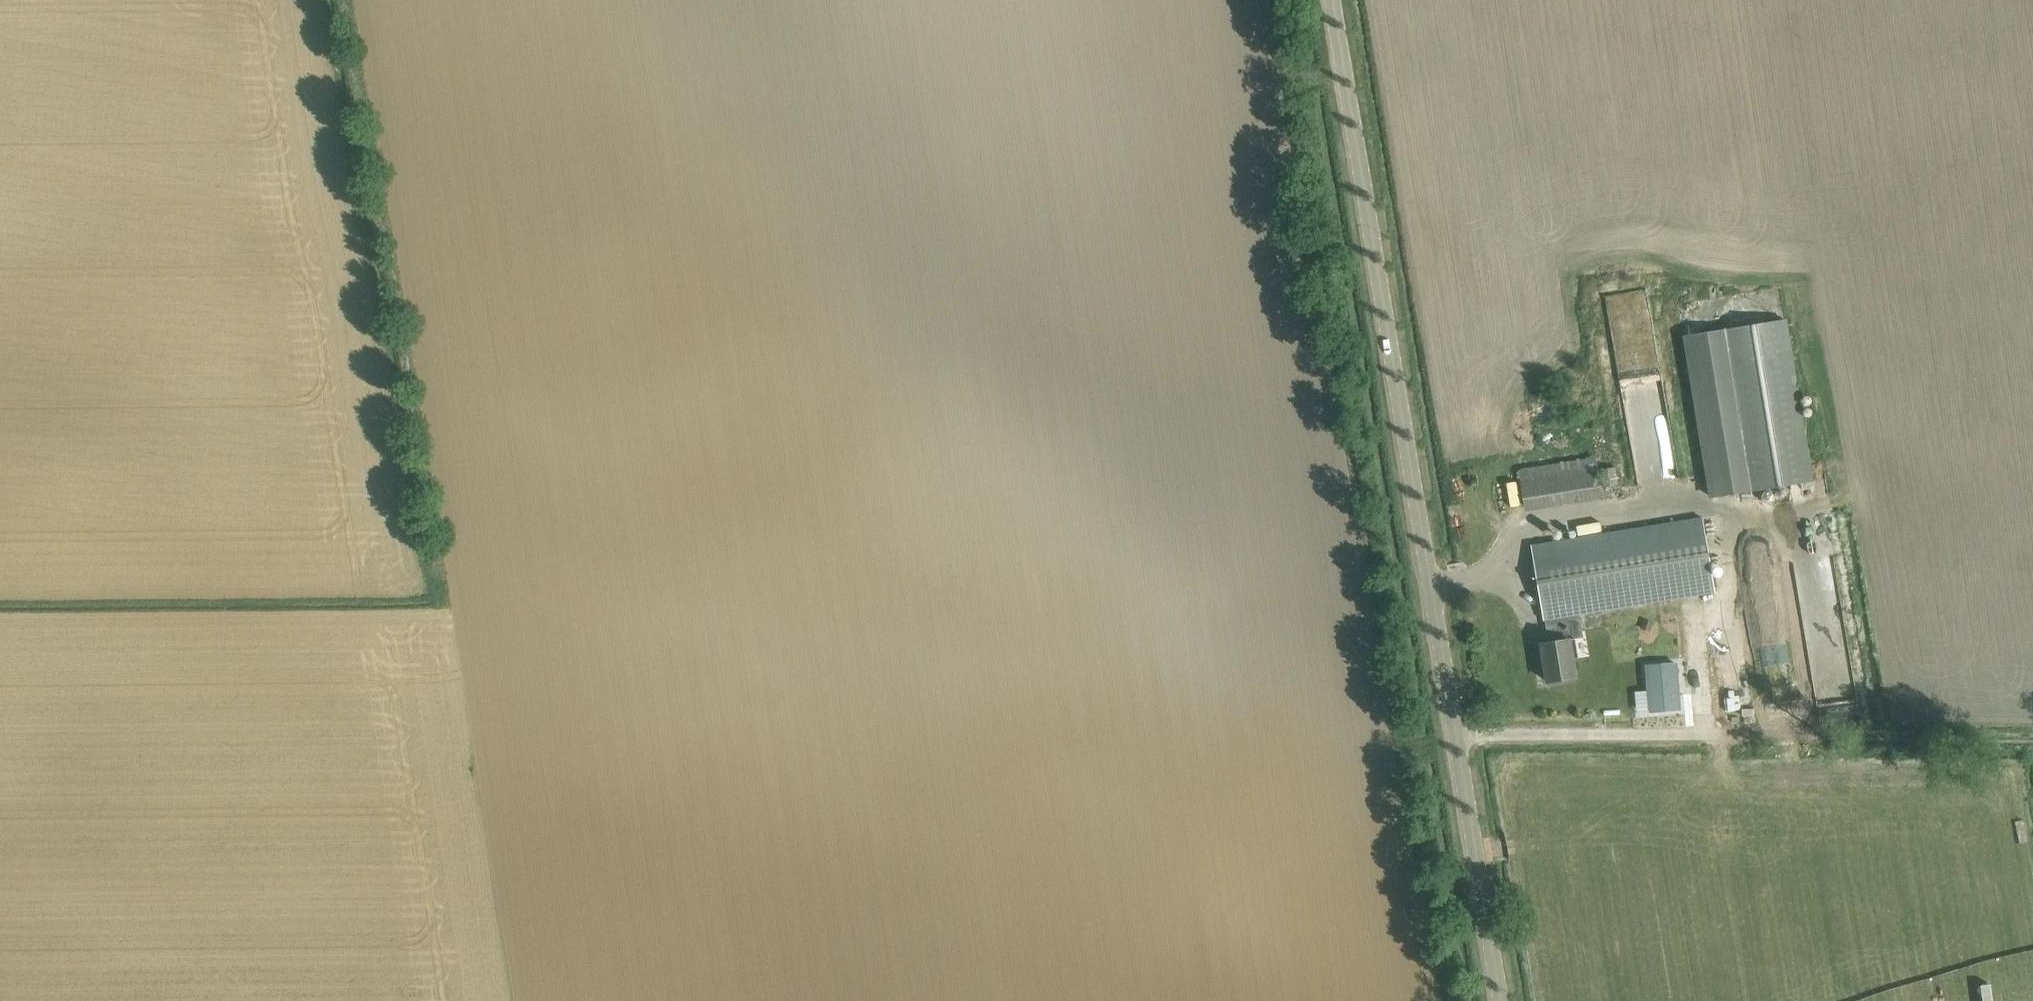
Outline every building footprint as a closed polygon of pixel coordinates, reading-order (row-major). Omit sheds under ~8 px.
[(1788,323),(1719,334),(1689,339),(1714,499),(1813,484),(1788,323)] [(1602,486),(1616,484),(1614,467),(1600,468),(1602,486)] [(1522,483),(1526,506),(1602,494),(1598,470),(1522,483)] [(1573,658),(1579,658),(1575,639),(1571,639),(1570,633),(1581,631),(1578,614),(1715,591),(1703,517),(1532,546),(1545,619),(1547,619),(1551,643),(1542,644),(1548,681),(1576,677),(1573,658)] [(1776,641),(1759,642),(1746,642),(1749,700),(1778,699),(1776,641)] [(1650,711),(1680,709),(1676,663),(1646,665),(1648,691),(1650,710),(1650,711)]
